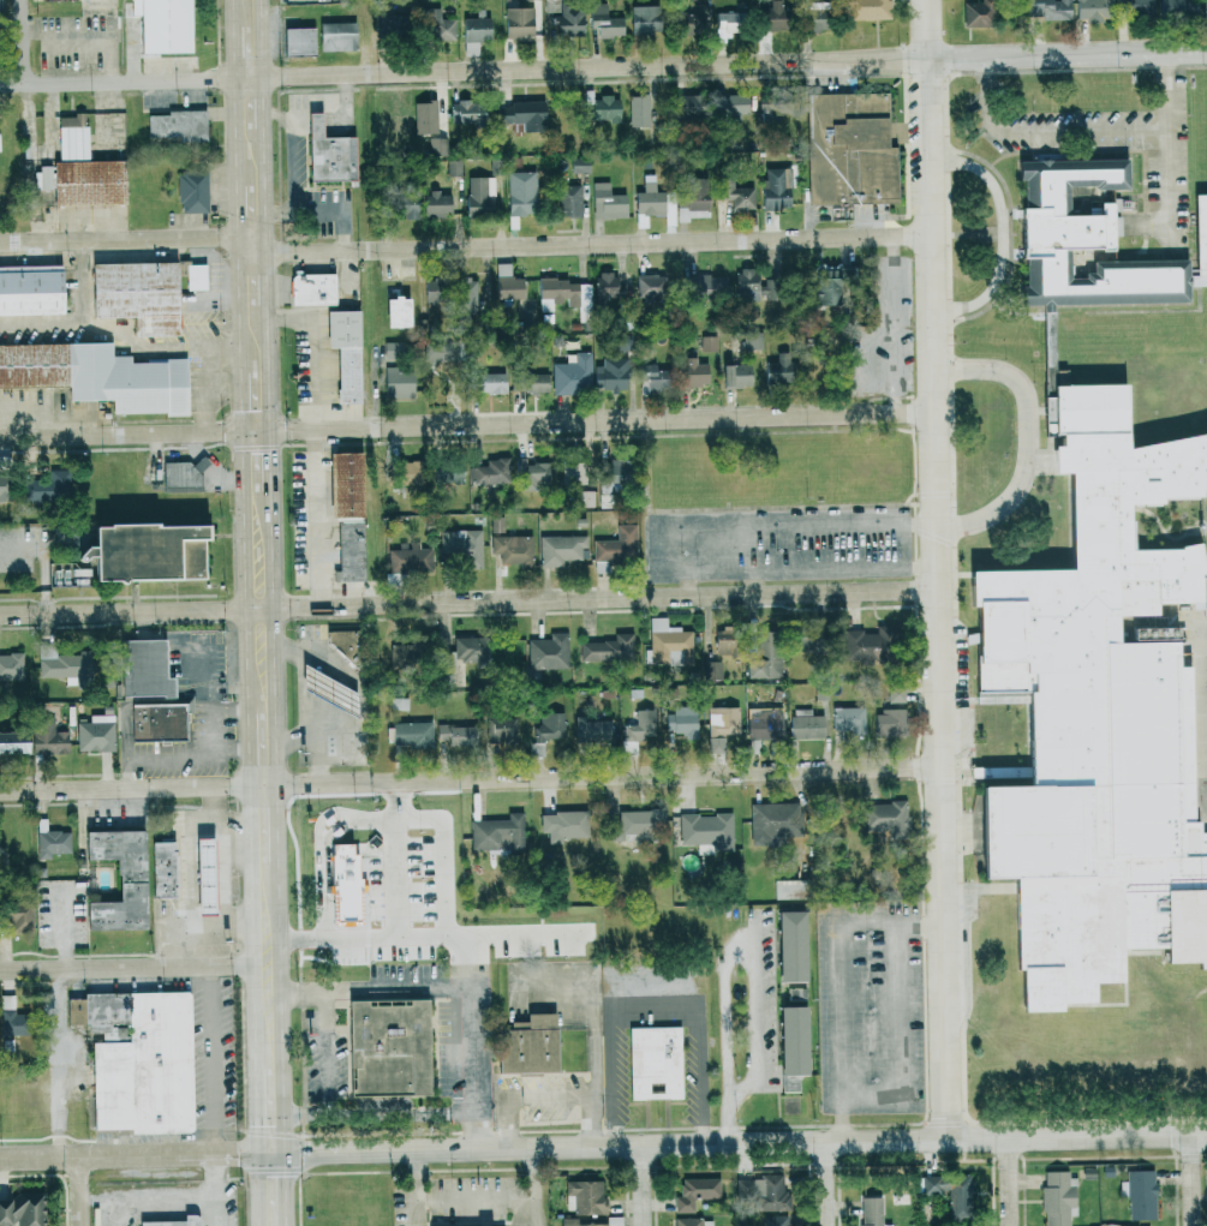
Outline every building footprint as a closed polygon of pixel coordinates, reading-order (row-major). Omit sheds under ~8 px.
[(761,30),(785,30),(784,0),(760,0),(761,30)] [(887,0),(845,0),(846,20),(887,19),(887,0)] [(964,28),(992,27),(991,0),(981,0),(981,2),(964,3),(964,28)] [(1025,16),(1041,15),(1041,20),(1071,19),(1071,0),(1025,0),(1025,16)] [(1105,20),(1104,1),(1113,0),(1076,0),(1077,21),(1105,20)] [(1125,11),(1154,12),(1154,0),(1125,0),(1125,11)] [(1161,15),(1197,15),(1196,0),(1161,0),(1161,15)] [(804,31),(828,30),(827,2),(803,3),(804,31)] [(582,35),(581,3),(560,3),(560,15),(554,15),(555,36),(582,35)] [(623,17),(607,18),(606,3),(589,4),(590,28),(598,28),(598,37),(623,36),(623,17)] [(632,37),(656,36),(655,5),(630,6),(632,37)] [(504,8),(505,37),(533,37),(532,7),(504,8)] [(455,39),(454,19),(440,20),(440,8),(423,8),(424,40),(455,39)] [(716,13),(716,40),(736,40),(735,12),(716,13)] [(702,31),(702,13),(683,14),(683,32),(702,31)] [(462,18),(463,41),(490,40),(489,18),(462,18)] [(355,22),(318,23),(319,51),(355,50),(355,22)] [(315,55),(315,27),(283,28),(283,56),(315,55)] [(464,42),(465,56),(480,56),(479,42),(464,42)] [(649,126),(649,95),(629,94),(629,126),(649,126)] [(696,116),(697,95),(675,94),(674,116),(696,116)] [(748,118),(747,94),(716,95),(717,119),(748,118)] [(811,95),(890,94),(890,148),(896,148),(898,203),(812,205),(811,95)] [(619,121),(619,96),(598,96),(598,100),(585,100),(585,121),(619,121)] [(475,123),(476,101),(450,100),(450,122),(475,123)] [(436,133),(436,102),(414,101),(413,133),(436,133)] [(523,132),(544,131),(544,101),(510,102),(510,107),(497,107),(497,123),(523,123),(523,132)] [(147,136),(147,114),(166,114),(166,110),(203,108),(204,139),(179,140),(178,134),(147,136)] [(327,136),(358,134),(359,179),(360,179),(360,186),(353,186),(353,179),(312,181),(310,124),(310,110),(325,110),(327,122),(327,136)] [(87,160),(86,115),(57,116),(58,160),(87,160)] [(429,155),(446,155),(445,138),(429,138),(429,155)] [(589,172),(589,158),(571,158),(572,173),(589,172)] [(51,162),(53,206),(123,204),(122,160),(51,162)] [(447,176),(461,176),(461,160),(448,160),(447,176)] [(1195,195),(1206,195),(1206,287),(1190,287),(1190,303),(1021,306),(1021,286),(1027,286),(1027,261),(1023,261),(1022,210),(1027,210),(1026,180),(1021,180),(1021,162),(1129,161),(1130,190),(1097,190),(1097,186),(1069,187),(1070,216),(1103,216),(1103,204),(1115,204),(1116,251),(1103,251),(1103,249),(1071,250),(1071,279),(1087,277),(1086,273),(1094,273),(1094,263),(1189,261),(1189,275),(1197,275),(1195,195)] [(34,189),(50,189),(49,167),(33,168),(34,189)] [(786,210),(787,168),(764,168),(763,210),(786,210)] [(508,215),(536,215),(535,171),(508,172),(508,215)] [(175,173),(177,203),(180,203),(180,214),(208,213),(207,172),(175,173)] [(494,177),(467,176),(467,213),(493,214),(494,177)] [(733,188),(733,179),(718,179),(719,200),(730,200),(731,210),(754,209),(753,187),(733,188)] [(609,182),(592,182),(593,218),(626,217),(625,194),(610,195),(609,182)] [(635,192),(635,215),(664,215),(664,225),(675,225),(674,196),(661,197),(661,182),(643,182),(643,192),(635,192)] [(558,217),(581,216),(580,185),(557,185),(558,217)] [(677,199),(677,222),(688,222),(688,217),(707,217),(706,186),(684,187),(685,199),(677,199)] [(450,194),(440,195),(440,192),(423,192),(423,216),(450,215),(450,194)] [(414,218),(415,203),(402,202),(402,218),(414,218)] [(90,263),(91,317),(133,316),(133,337),(178,336),(176,261),(90,263)] [(205,264),(185,264),(186,290),(205,290),(205,264)] [(511,264),(496,264),(496,299),(523,299),(522,278),(511,278),(511,264)] [(60,265),(0,266),(0,315),(61,314),(60,265)] [(814,305),(840,305),(839,266),(813,267),(814,305)] [(735,270),(735,301),(773,301),(773,286),(757,287),(757,270),(735,270)] [(616,272),(595,272),(594,305),(604,305),(604,298),(615,299),(616,272)] [(334,273),(289,274),(290,306),(335,305),(334,273)] [(636,298),(658,299),(659,275),(637,275),(636,298)] [(684,276),(685,298),(725,297),(725,275),(684,276)] [(458,317),(476,316),(475,276),(457,277),(458,317)] [(577,279),(538,280),(539,312),(552,312),(552,303),(565,302),(565,306),(577,305),(577,279)] [(590,283),(578,283),(579,315),(591,315),(590,283)] [(384,327),(409,328),(410,297),(385,297),(384,327)] [(325,311),(326,347),(336,347),(337,403),(361,402),(359,311),(325,311)] [(762,332),(743,333),(743,349),(762,349),(762,332)] [(701,351),(716,352),(716,337),(701,336),(701,351)] [(67,386),(67,401),(110,400),(110,415),(186,414),(185,360),(129,361),(129,355),(111,355),(111,343),(0,344),(0,387),(67,386)] [(591,392),(591,352),(574,352),(575,363),(552,363),(553,393),(591,392)] [(593,389),(625,390),(627,358),(602,357),(602,366),(594,365),(593,389)] [(707,385),(707,364),(696,364),(696,357),(681,358),(682,392),(689,392),(689,386),(707,385)] [(764,363),(764,383),(791,382),(790,357),(776,357),(777,362),(764,363)] [(656,364),(638,365),(639,392),(662,391),(662,376),(656,376),(656,364)] [(750,364),(721,365),(722,388),(750,388),(750,364)] [(414,399),(413,367),(384,368),(384,400),(414,399)] [(475,394),(506,393),(505,373),(474,374),(475,394)] [(548,391),(548,374),(516,374),(516,392),(548,391)] [(1129,449),(1206,432),(1206,492),(1203,492),(1205,498),(1165,500),(1165,504),(1130,506),(1131,549),(1183,548),(1202,543),(1206,570),(1206,577),(1203,578),(1203,603),(1160,604),(1160,616),(1118,617),(1119,644),(1181,642),(1181,824),(1201,824),(1201,836),(1206,836),(1206,962),(1169,963),(1169,947),(1124,947),(1125,981),(1098,985),(1097,1003),(1065,1003),(1064,1011),(1024,1011),(1023,968),(1018,968),(1017,878),(985,878),(982,784),(1033,783),(1030,695),(979,695),(979,608),(973,609),(972,568),(1071,567),(1070,473),(1036,381),(1129,384),(1129,449)] [(328,453),(328,516),(337,515),(337,571),(333,571),(333,581),(362,581),(361,453),(328,453)] [(626,487),(630,460),(611,457),(607,484),(626,487)] [(517,458),(517,489),(549,489),(548,463),(525,463),(525,458),(517,458)] [(486,466),(468,466),(468,483),(508,484),(508,459),(486,459),(486,466)] [(562,459),(562,484),(584,483),(584,459),(562,459)] [(163,492),(204,491),(203,461),(162,462),(163,492)] [(419,484),(420,462),(397,461),(396,483),(419,484)] [(433,462),(433,483),(462,483),(461,461),(433,462)] [(43,500),(43,494),(70,495),(71,470),(47,470),(47,481),(20,481),(20,500),(43,500)] [(594,490),(577,491),(578,508),(594,507),(594,490)] [(490,532),(503,532),(503,516),(491,516),(490,532)] [(96,526),(97,578),(203,575),(202,536),(210,536),(209,524),(156,525),(156,521),(109,522),(109,526),(96,526)] [(617,540),(593,540),(593,561),(637,560),(636,524),(617,524),(617,540)] [(482,569),(481,530),(440,531),(440,552),(462,552),(462,569),(482,569)] [(532,536),(491,535),(491,553),(500,554),(500,565),(532,565),(532,536)] [(539,537),(540,567),(563,567),(563,560),(582,560),(581,548),(587,548),(587,536),(539,537)] [(432,550),(420,550),(419,542),(410,543),(410,549),(387,550),(388,572),(432,571),(432,550)] [(692,631),(681,632),(680,626),(667,627),(667,618),(650,618),(651,666),(669,665),(669,650),(683,650),(683,666),(693,666),(692,631)] [(329,640),(329,629),(355,629),(360,629),(360,640),(360,665),(355,665),(329,640)] [(843,632),(844,662),(880,660),(879,631),(843,632)] [(567,632),(549,633),(550,639),(528,640),(529,670),(568,669),(567,632)] [(580,662),(632,662),(631,633),(614,634),(614,641),(580,642),(580,662)] [(715,634),(715,654),(732,654),(733,634),(715,634)] [(746,660),(746,679),(782,679),(781,635),(752,636),(752,660),(746,660)] [(123,638),(167,636),(168,676),(174,676),(175,694),(125,696),(123,638)] [(453,638),(454,652),(443,653),(445,680),(454,680),(453,663),(489,661),(488,637),(453,638)] [(390,661),(420,663),(421,645),(391,643),(390,661)] [(39,681),(91,680),(90,650),(38,651),(39,681)] [(0,654),(0,680),(23,679),(22,654),(0,654)] [(305,660),(359,690),(359,716),(305,686),(305,660)] [(721,661),(703,662),(703,681),(722,681),(721,661)] [(875,736),(905,736),(904,687),(886,687),(887,712),(875,712),(875,736)] [(133,702),(187,701),(189,738),(135,740),(133,702)] [(739,707),(708,707),(709,749),(725,749),(725,733),(739,733),(739,707)] [(748,739),(783,740),(783,707),(748,707),(748,739)] [(864,735),(864,707),(832,708),(833,736),(864,735)] [(666,733),(684,732),(684,740),(696,739),(695,708),(665,709),(666,733)] [(791,741),(823,742),(824,716),(812,715),(812,709),(792,709),(791,741)] [(623,724),(624,754),(637,754),(636,739),(654,739),(653,710),(634,710),(635,724),(623,724)] [(563,712),(540,713),(540,726),(533,726),(534,742),(529,742),(530,758),(552,757),(552,747),(564,747),(563,712)] [(113,751),(113,715),(88,715),(88,722),(75,723),(76,752),(113,751)] [(584,721),(584,716),(574,716),(575,744),(611,743),(610,720),(584,721)] [(515,743),(516,718),(488,718),(487,742),(515,743)] [(68,731),(54,731),(54,720),(32,720),(33,754),(68,753),(68,731)] [(386,748),(432,747),(432,723),(386,724),(386,748)] [(436,743),(475,745),(476,726),(437,725),(436,743)] [(27,754),(26,731),(0,733),(0,755),(27,754)] [(862,803),(863,834),(906,834),(906,802),(862,803)] [(750,804),(751,846),(775,846),(775,838),(800,837),(799,803),(750,804)] [(618,809),(618,822),(611,822),(610,841),(623,841),(623,836),(662,837),(663,810),(618,809)] [(507,819),(470,821),(471,852),(524,850),(523,812),(507,813),(507,819)] [(540,813),(540,833),(548,832),(548,843),(561,843),(561,838),(587,837),(586,812),(540,813)] [(732,814),(679,815),(680,845),(713,844),(713,851),(733,851),(732,814)] [(37,859),(50,858),(50,853),(71,853),(71,831),(46,832),(46,819),(37,819),(37,859)] [(85,930),(143,930),(143,831),(85,831),(85,860),(116,860),(116,902),(85,902),(85,930)] [(210,838),(193,839),(196,915),(212,915),(210,838)] [(172,842),(150,842),(152,898),(174,897),(172,842)] [(775,900),(806,899),(805,880),(774,881),(775,900)] [(2,924),(11,924),(11,932),(32,933),(33,903),(2,902),(2,924)] [(778,983),(805,982),(804,912),(777,912),(778,983)] [(92,1130),(128,1130),(128,1134),(192,1133),(190,992),(82,993),(82,999),(66,999),(66,1025),(88,1025),(88,1034),(101,1034),(101,1042),(91,1042),(92,1130)] [(19,995),(0,996),(0,997),(1,1038),(19,1038),(19,995)] [(346,1001),(349,1097),(429,1095),(426,999),(346,1001)] [(779,1007),(780,1092),(800,1092),(800,1076),(807,1076),(806,1006),(779,1007)] [(498,1074),(557,1072),(555,1013),(526,1014),(526,1021),(510,1022),(510,1030),(497,1030),(498,1074)] [(628,1027),(630,1100),(683,1099),(681,1026),(628,1027)] [(1129,1220),(1156,1219),(1155,1170),(1126,1171),(1126,1182),(1120,1182),(1120,1197),(1128,1197),(1129,1220)] [(1068,1207),(1074,1207),(1073,1171),(1042,1172),(1043,1225),(1069,1225),(1068,1207)] [(949,1220),(973,1219),(972,1175),(915,1177),(916,1196),(948,1195),(949,1220)] [(736,1178),(736,1197),(756,1197),(756,1211),(786,1211),(785,1176),(736,1178)] [(674,1213),(694,1213),(694,1200),(720,1200),(721,1179),(681,1179),(680,1196),(674,1196),(674,1213)] [(566,1214),(605,1213),(604,1181),(565,1182),(566,1214)] [(18,1224),(18,1225),(43,1225),(42,1192),(15,1193),(15,1199),(0,1200),(0,1225),(18,1224)] [(890,1193),(891,1205),(909,1205),(908,1192),(890,1193)] [(860,1225),(883,1225),(882,1197),(860,1198),(860,1225)] [(202,1219),(202,1225),(143,1225),(143,1221),(186,1220),(186,1213),(197,1213),(202,1219)] [(789,1216),(762,1216),(762,1225),(789,1225),(789,1216)] [(675,1225),(702,1225),(702,1218),(675,1218),(675,1225)]
